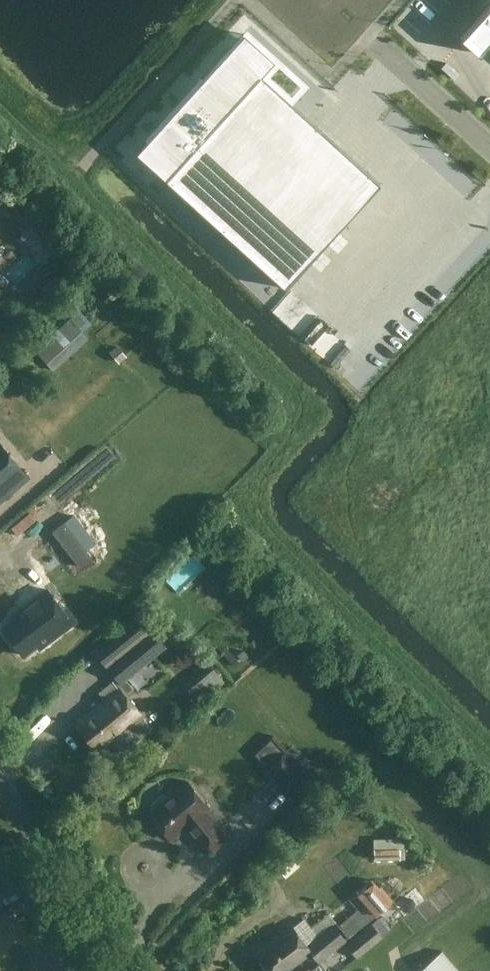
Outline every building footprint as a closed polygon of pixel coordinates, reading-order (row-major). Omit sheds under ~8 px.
[(466,38),(484,55),(489,49),(489,11),(466,38)] [(134,153),(284,289),(380,184),(261,76),(274,61),(243,33),(134,153)] [(11,299),(0,289),(0,310),(11,299)] [(70,318),(52,334),(64,348),(82,331),(70,318)] [(28,478),(0,445),(0,502),(28,478)] [(73,515),(52,532),(79,567),(91,558),(85,550),(74,536),(83,528),(73,515)] [(15,617),(1,627),(23,655),(36,645),(38,648),(72,623),(46,589),(12,614),(15,617)] [(115,678),(120,684),(126,679),(165,647),(138,615),(93,651),(115,678)] [(87,659),(69,674),(81,688),(99,672),(87,659)] [(198,679),(209,691),(222,680),(211,668),(198,679)] [(133,688),(126,679),(120,684),(115,678),(112,681),(118,688),(105,699),(75,724),(98,751),(111,741),(120,753),(151,727),(142,716),(142,715),(125,694),(133,688)] [(263,739),(271,732),(258,718),(250,725),(263,739)] [(294,798),(315,779),(287,749),(267,769),(294,798)] [(150,804),(150,807),(152,809),(147,813),(170,840),(184,828),(207,855),(228,838),(205,810),(208,808),(186,781),(166,797),(164,795),(162,795),(150,804)] [(373,838),(373,860),(405,858),(404,842),(399,837),(373,838)] [(11,859),(0,845),(0,867),(11,859)] [(357,894),(364,903),(336,927),(347,939),(375,915),(391,902),(373,881),(357,894)] [(415,886),(393,903),(404,917),(426,900),(415,886)] [(356,958),(382,936),(371,923),(346,945),(356,958)] [(320,961),(346,941),(333,924),(306,944),(292,927),(256,954),(269,970),(284,970),(310,951),(318,961),(319,962),(320,961)] [(417,970),(461,970),(442,949),(417,970)] [(320,961),(319,962),(318,961),(309,968),(306,970),(327,970),(320,961)]
